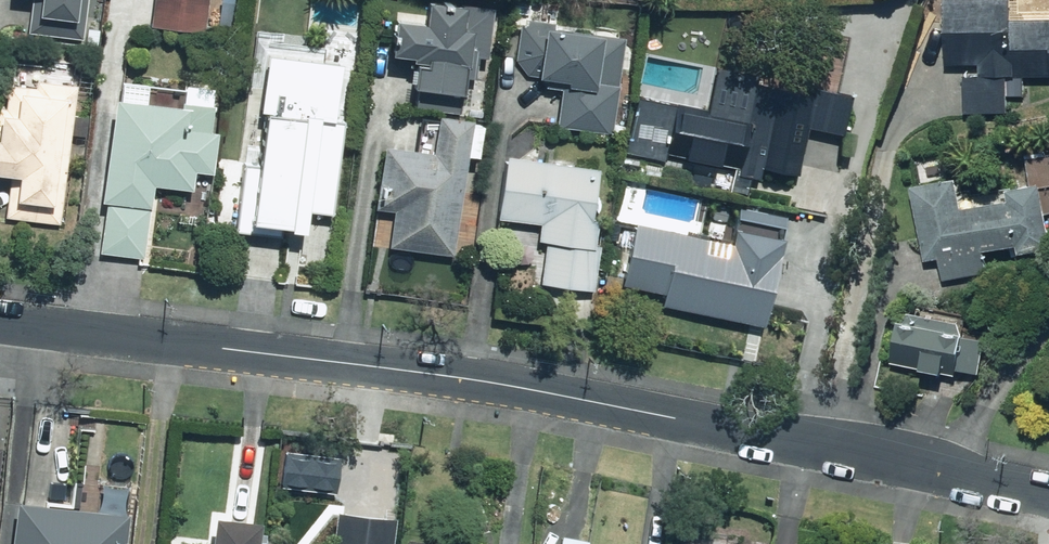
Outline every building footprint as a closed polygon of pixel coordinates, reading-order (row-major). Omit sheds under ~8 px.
[(89,0),(31,0),(29,38),(85,42),(89,0)] [(152,29),(204,31),(205,0),(154,0),(152,29)] [(940,64),(978,65),(978,76),(963,76),(962,112),(1007,114),(1008,97),(1023,97),(1024,74),(1048,75),(1048,80),(1048,19),(1010,18),(1011,0),(942,0),(940,64)] [(492,8),(424,3),(423,26),(390,23),(388,54),(402,55),(402,62),(409,63),(407,91),(416,91),(415,109),(461,112),(463,83),(470,83),(472,56),(489,57),(492,8)] [(597,36),(541,31),(532,80),(562,82),(558,135),(611,140),(616,86),(593,84),(597,36)] [(341,126),(332,125),(337,61),(264,55),(259,115),(256,162),(238,161),(233,235),(273,238),(273,235),(302,238),(304,214),(334,216),(341,126)] [(792,82),(714,66),(705,108),(684,104),(682,114),(675,113),(667,154),(709,162),(704,186),(746,195),(750,177),(759,179),(760,171),(773,174),(792,82)] [(75,85),(30,80),(29,87),(6,84),(3,108),(0,108),(0,179),(7,180),(2,223),(59,229),(75,85)] [(103,206),(147,208),(148,191),(192,194),(193,179),(211,180),(214,130),(210,130),(212,89),(182,87),(181,103),(109,100),(103,206)] [(480,122),(428,118),(425,152),(412,151),(414,126),(381,124),(374,207),(393,209),(390,249),(455,254),(463,159),(476,160),(480,122)] [(908,186),(934,286),(991,271),(985,248),(1013,241),(1017,257),(1048,249),(1048,234),(1038,192),(1048,189),(1048,152),(1018,161),(1024,184),(972,197),(974,205),(963,208),(954,174),(908,186)] [(545,159),(500,157),(497,220),(511,220),(510,250),(540,252),(538,287),(593,290),(596,246),(591,246),(596,168),(545,165),(545,159)] [(147,208),(103,206),(100,256),(145,258),(147,208)] [(615,297),(752,324),(756,307),(767,309),(779,251),(630,221),(615,297)] [(962,322),(908,313),(906,323),(892,320),(885,365),(954,376),(962,322)] [(96,512),(12,505),(8,543),(125,543),(128,515),(122,515),(125,490),(98,487),(96,512)] [(390,520),(334,516),(332,543),(389,543),(390,520)] [(255,521),(210,517),(207,543),(253,543),(255,521)]
